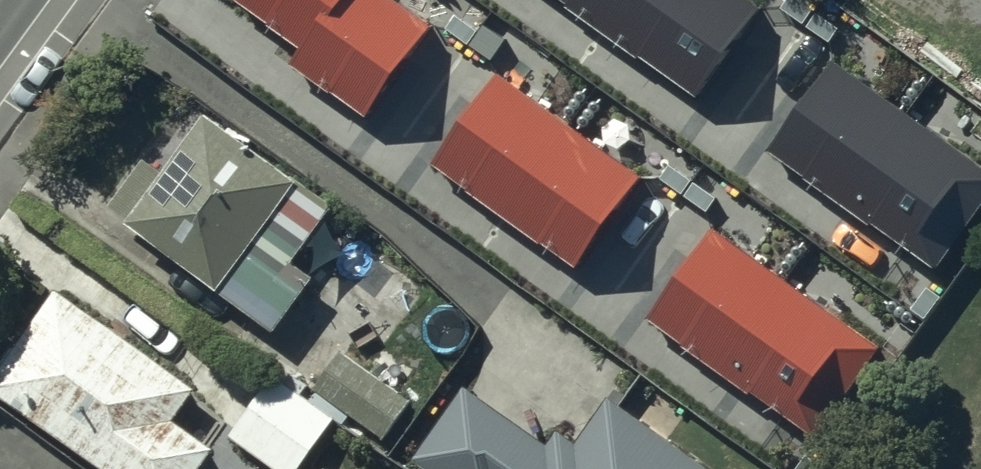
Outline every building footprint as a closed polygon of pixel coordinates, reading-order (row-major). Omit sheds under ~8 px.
[(239,1),(310,53),(296,71),(371,126),(437,36),(388,0),(240,0),(239,1)] [(766,9),(753,0),(561,0),(702,99),(766,9)] [(980,214),(980,173),(836,66),(772,152),(936,274),(980,214)] [(580,271),(645,179),(505,80),(440,172),(580,271)] [(334,192),(205,100),(162,159),(145,145),(108,194),(277,322),(316,266),(293,250),(334,192)] [(818,442),(882,352),(716,234),(652,325),(818,442)] [(0,355),(0,383),(119,468),(195,468),(216,439),(174,410),(199,373),(56,275),(0,355)] [(434,374),(386,340),(369,364),(338,341),(310,380),(384,432),(412,392),(418,396),(434,374)] [(272,366),(229,428),(287,468),(295,468),(336,411),(272,366)] [(465,377),(412,450),(439,468),(721,468),(609,389),(576,434),(557,420),(546,435),(465,377)] [(318,468),(339,468),(325,459),(318,468)]
